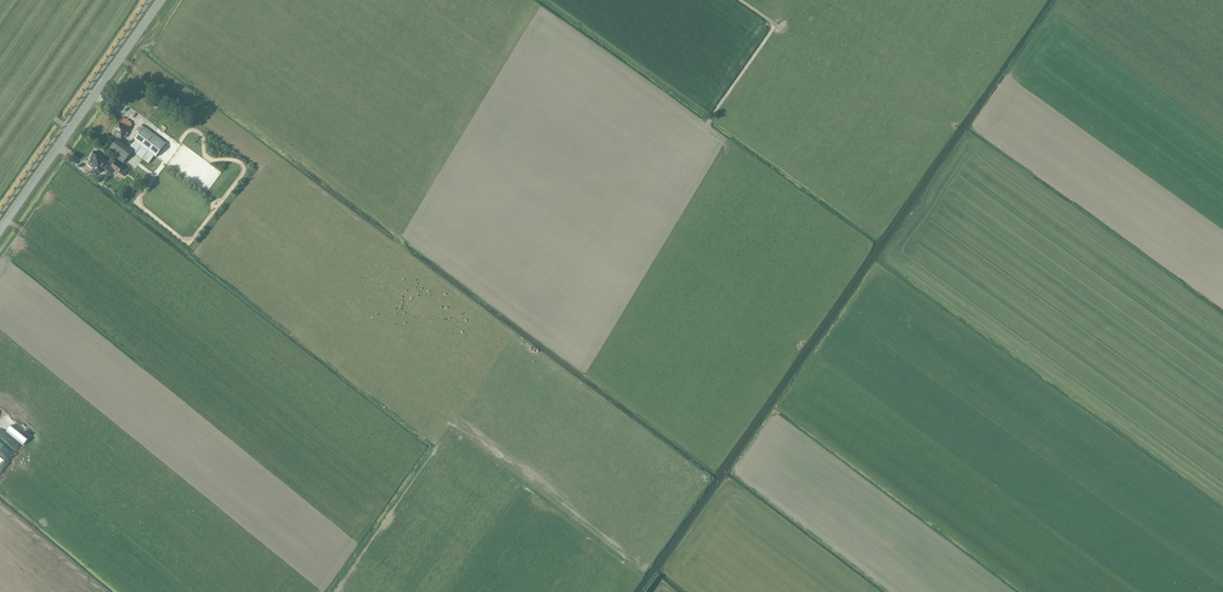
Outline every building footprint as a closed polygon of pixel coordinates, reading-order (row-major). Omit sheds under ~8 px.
[(129,130),(132,125),(122,117),(110,133),(120,140),(124,136),(126,138),(128,134),(127,133),(129,130)] [(156,157),(166,143),(145,127),(144,128),(140,125),(136,130),(140,133),(134,141),(132,140),(130,142),(132,143),(128,148),(117,140),(108,152),(123,163),(132,151),(149,164),(154,156),(156,157)] [(109,157),(107,160),(98,153),(97,155),(95,153),(87,165),(98,173),(100,170),(101,170),(103,168),(105,170),(110,173),(113,169),(119,173),(119,172),(124,177),(128,172),(122,168),(123,168),(109,157)] [(3,437),(9,431),(0,422),(0,434),(3,437)] [(5,437),(14,445),(19,440),(10,432),(5,437)]
